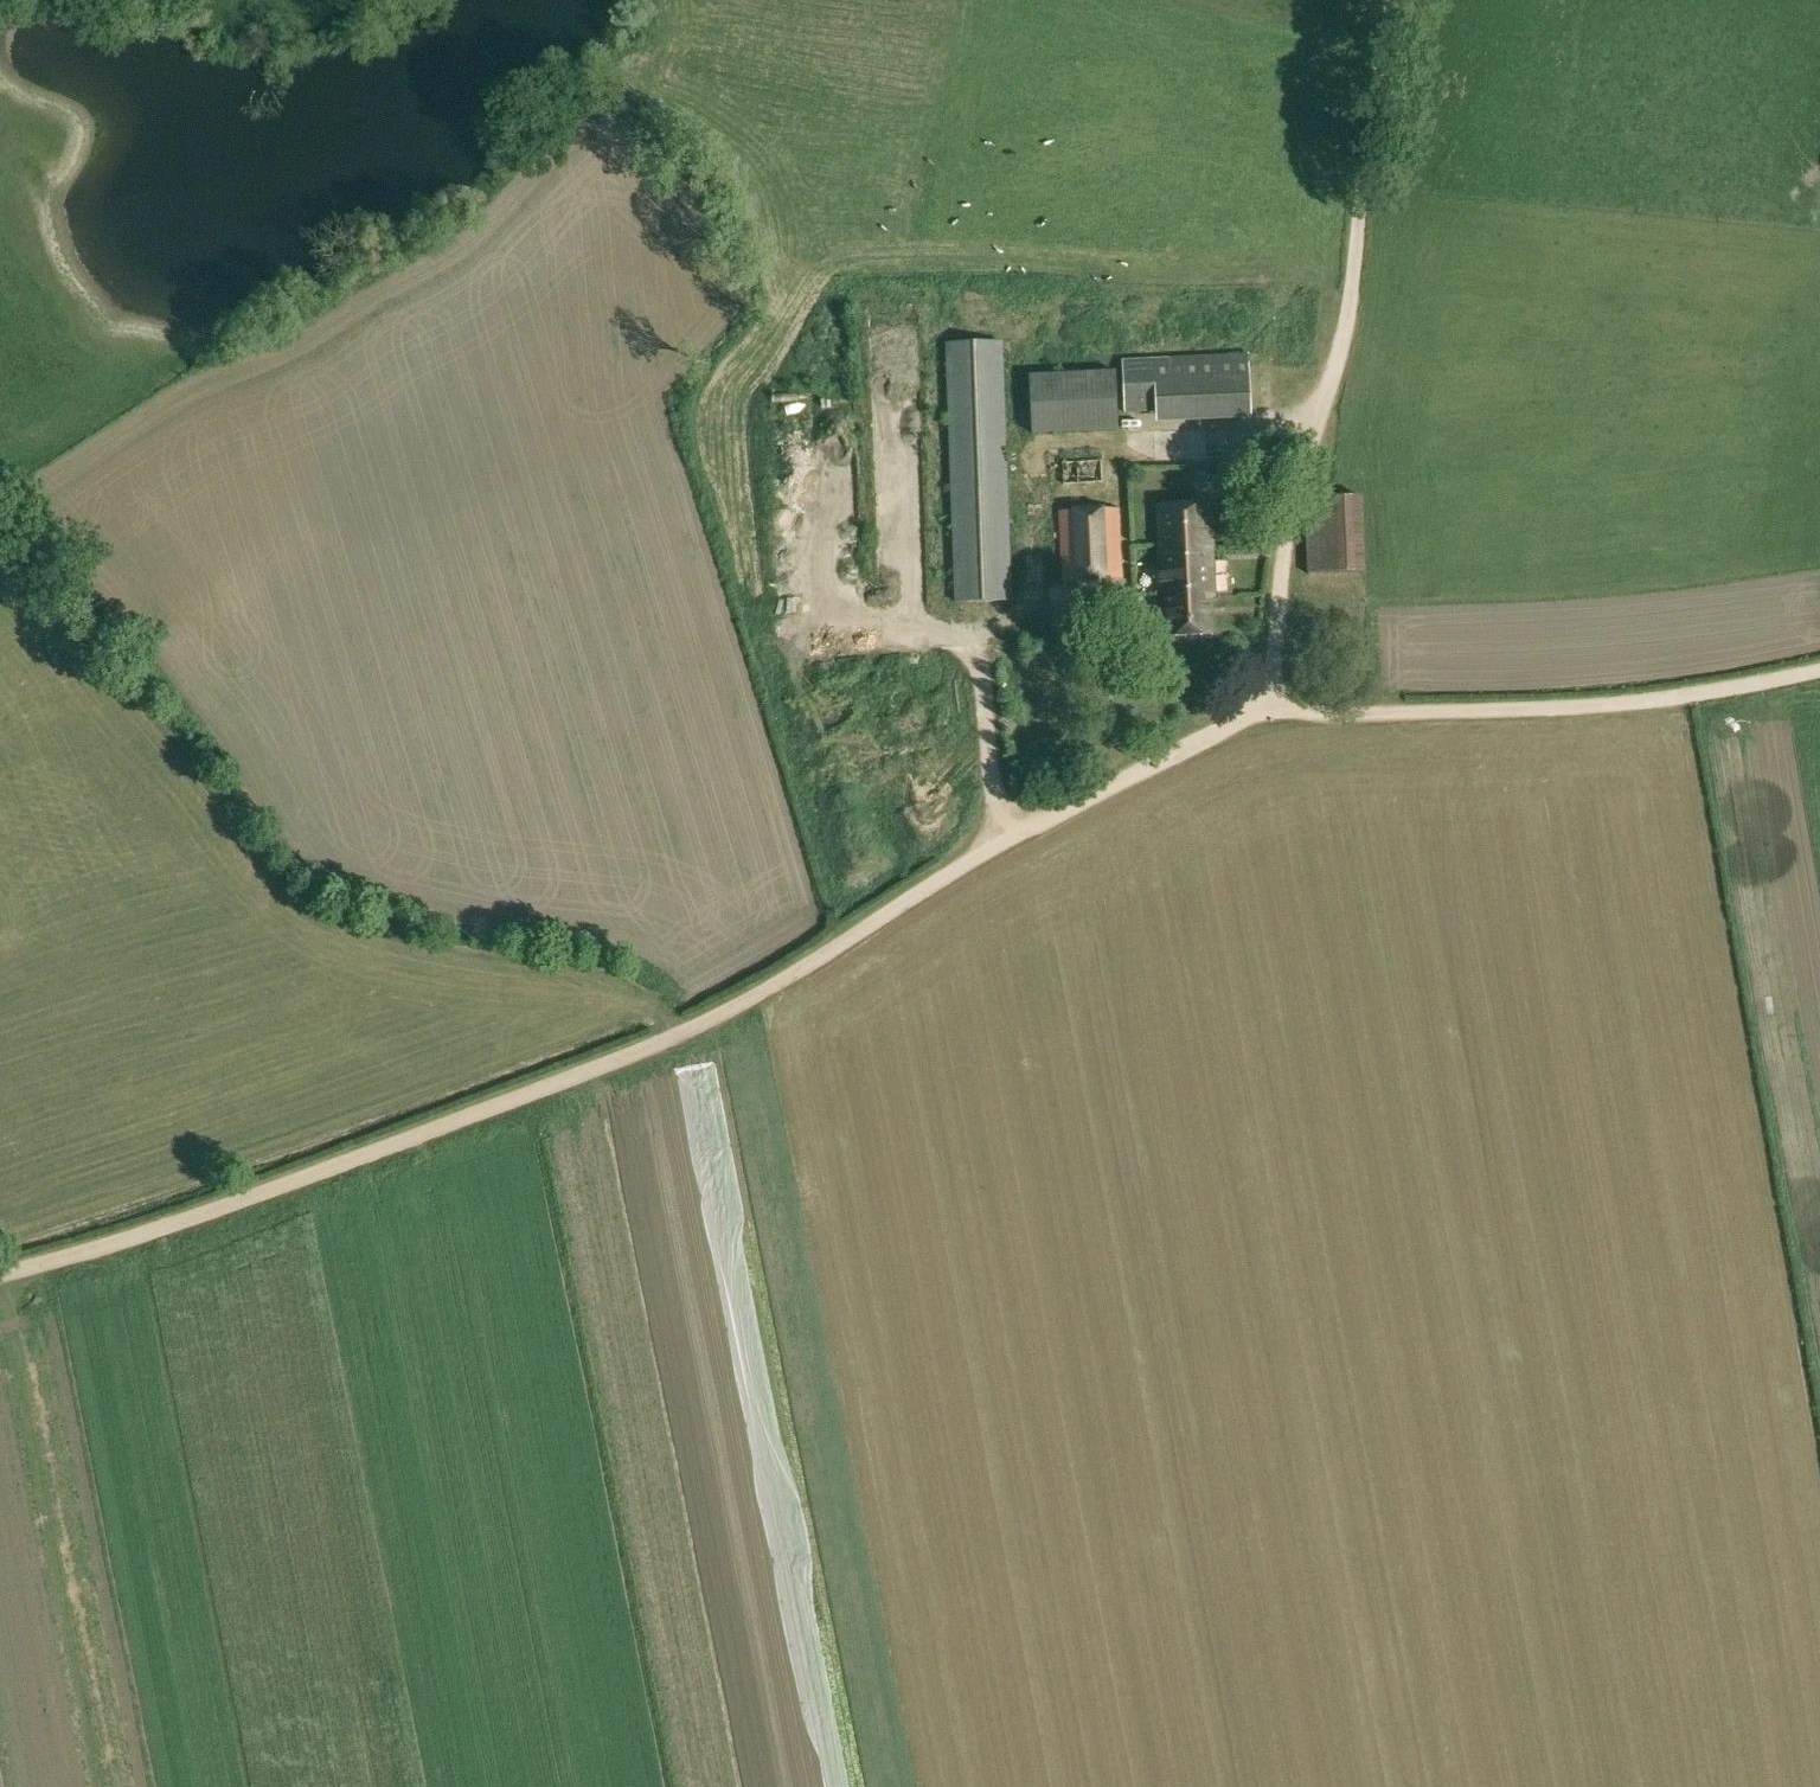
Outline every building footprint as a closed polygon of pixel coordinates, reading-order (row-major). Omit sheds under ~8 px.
[(956,602),(975,602),(1011,601),(1002,341),(947,343),(956,602)] [(1251,403),(1249,354),(1122,361),(1124,412),(1251,403)] [(1032,434),(1044,434),(1119,430),(1116,370),(1029,375),(1032,434)] [(1307,574),(1320,573),(1364,571),(1361,496),(1304,498),(1307,574)] [(1166,599),(1167,607),(1168,636),(1212,634),(1210,596),(1213,596),(1209,503),(1158,505),(1162,599),(1166,599)] [(1121,579),(1117,508),(1060,511),(1064,581),(1121,579)]
